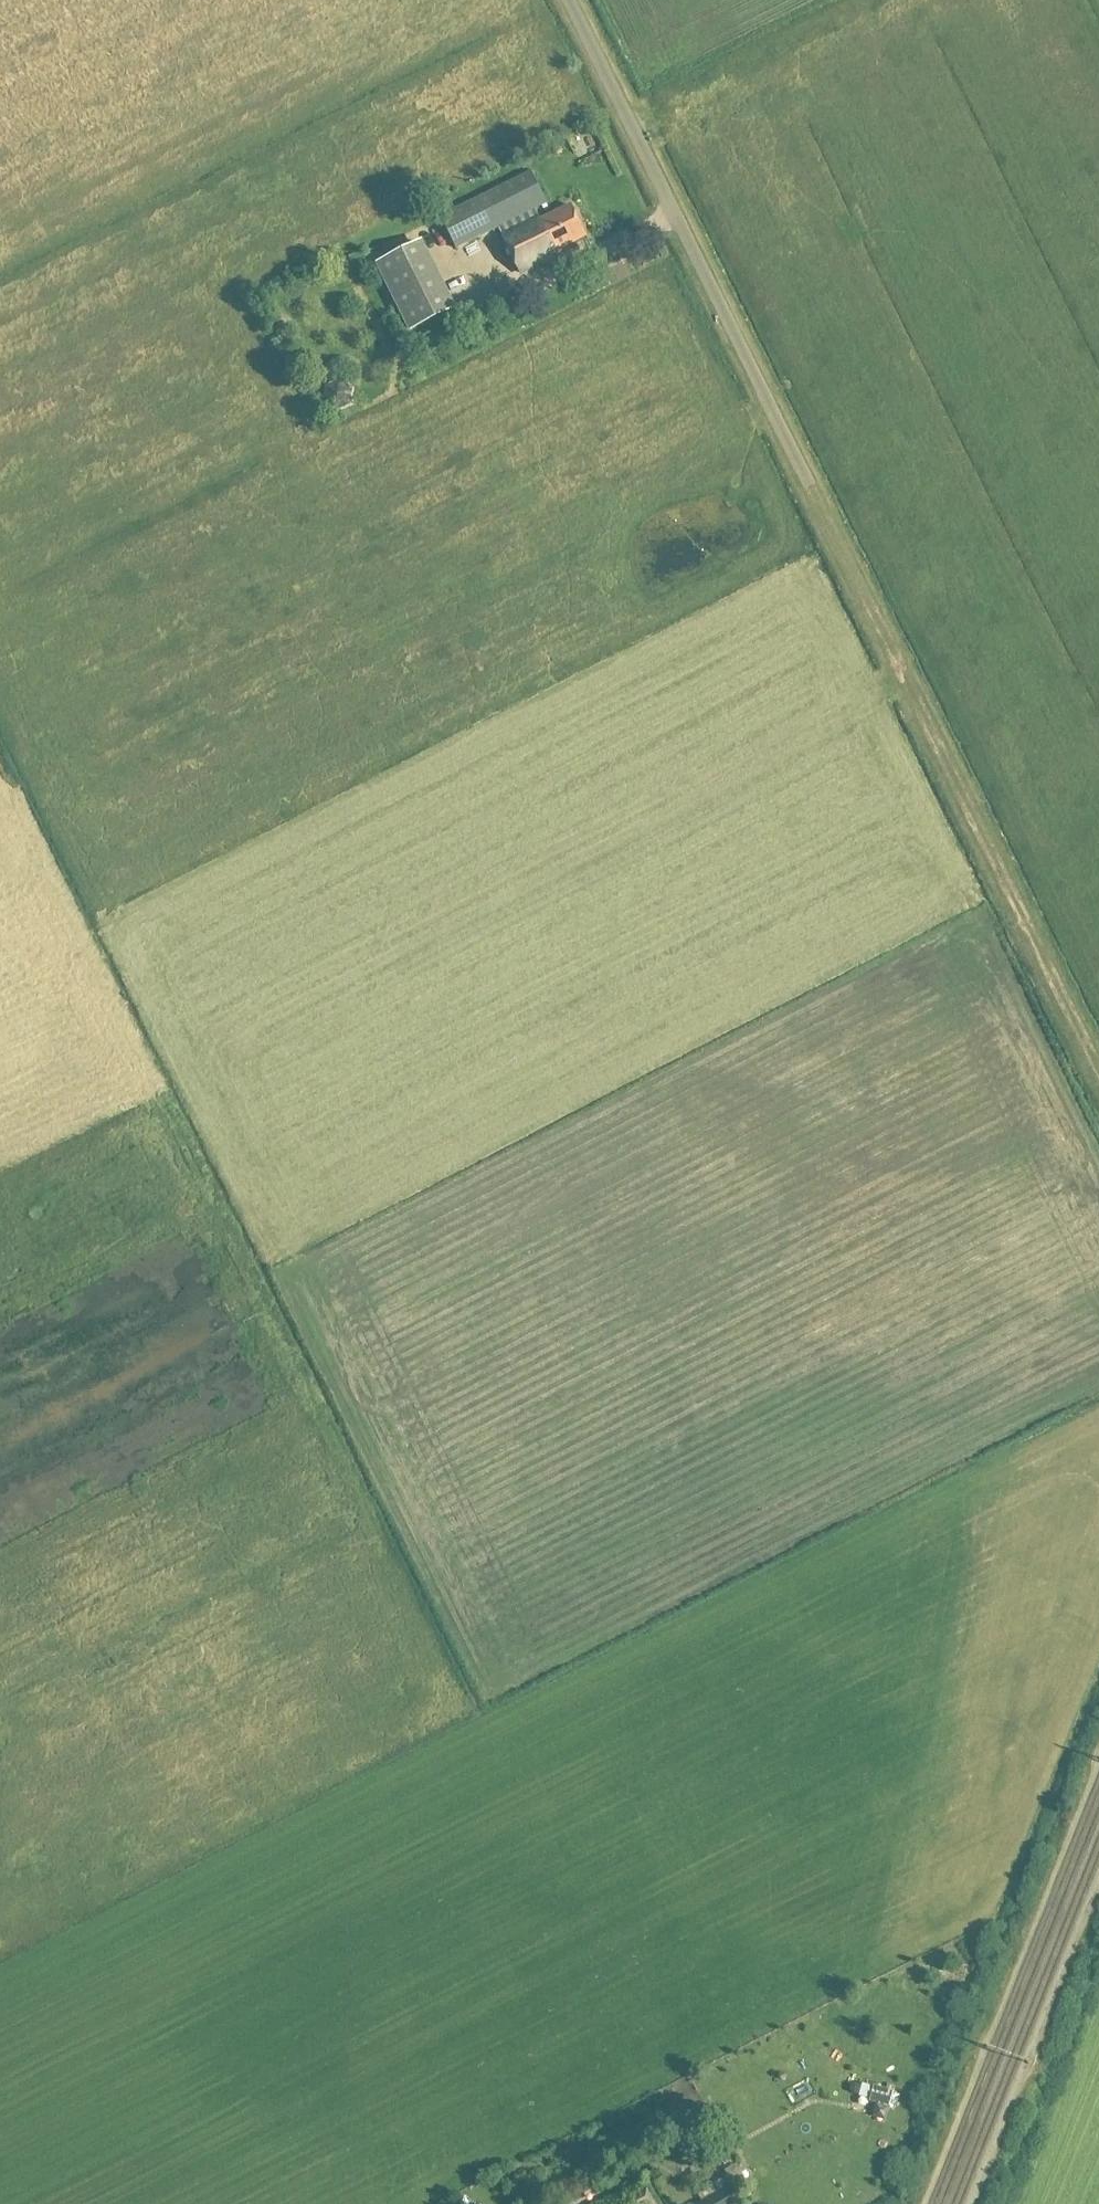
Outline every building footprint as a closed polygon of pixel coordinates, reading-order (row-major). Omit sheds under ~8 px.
[(500,228),(506,242),(497,247),(497,251),(500,259),(505,262),(514,257),(521,272),(563,252),(561,248),(586,236),(572,205),(541,220),(537,210),(548,204),(531,171),(440,216),(457,250),(500,228)] [(457,309),(423,240),(375,264),(409,332),(457,309)] [(339,380),(325,387),(324,403),(337,412),(352,405),(353,388),(339,380)] [(951,1984),(956,1970),(942,1966),(938,1980),(951,1984)] [(745,2201),(729,2174),(697,2194),(701,2201),(696,2203),(739,2203),(745,2201)] [(642,2179),(599,2203),(657,2203),(642,2179)] [(554,2188),(558,2203),(581,2203),(575,2182),(554,2188)]
